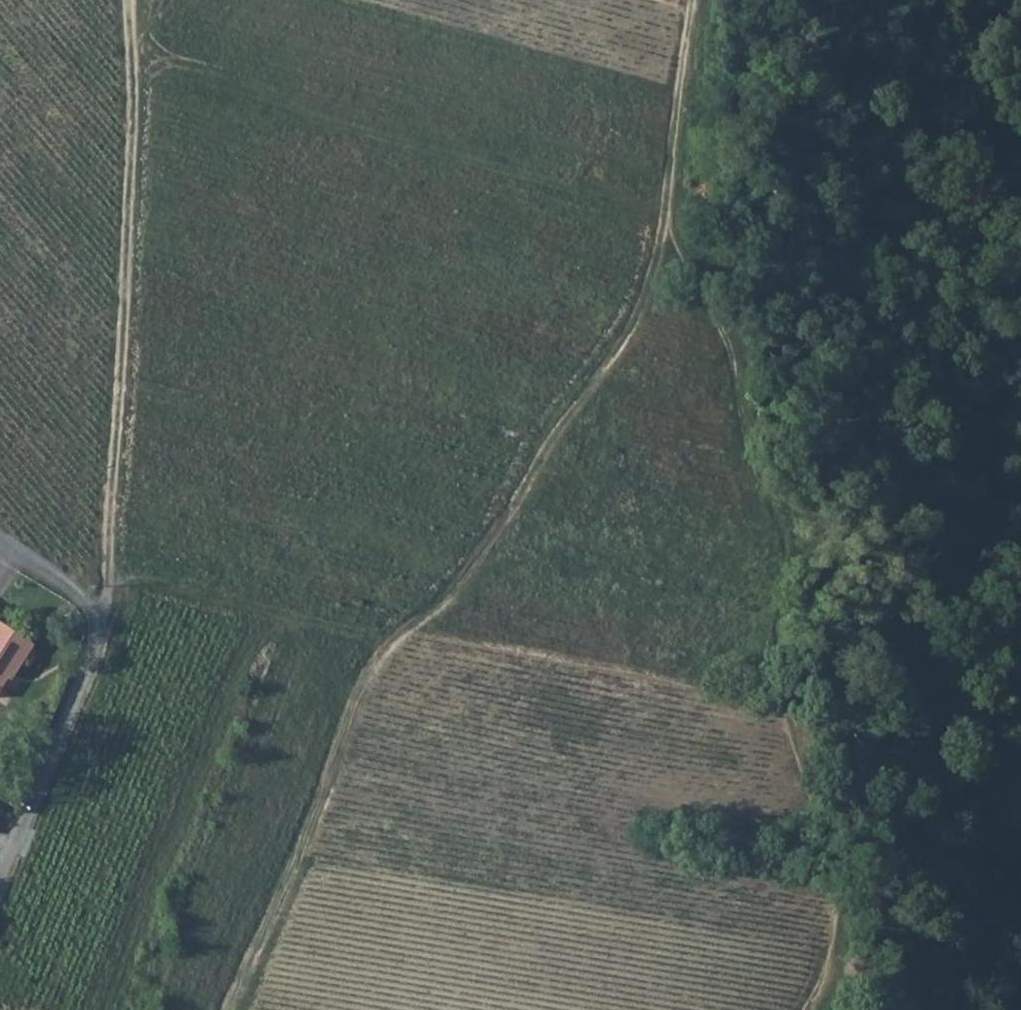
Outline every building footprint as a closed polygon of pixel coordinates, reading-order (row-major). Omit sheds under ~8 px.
[(0,685),(17,657),(21,659),(41,628),(0,603),(0,685)]
